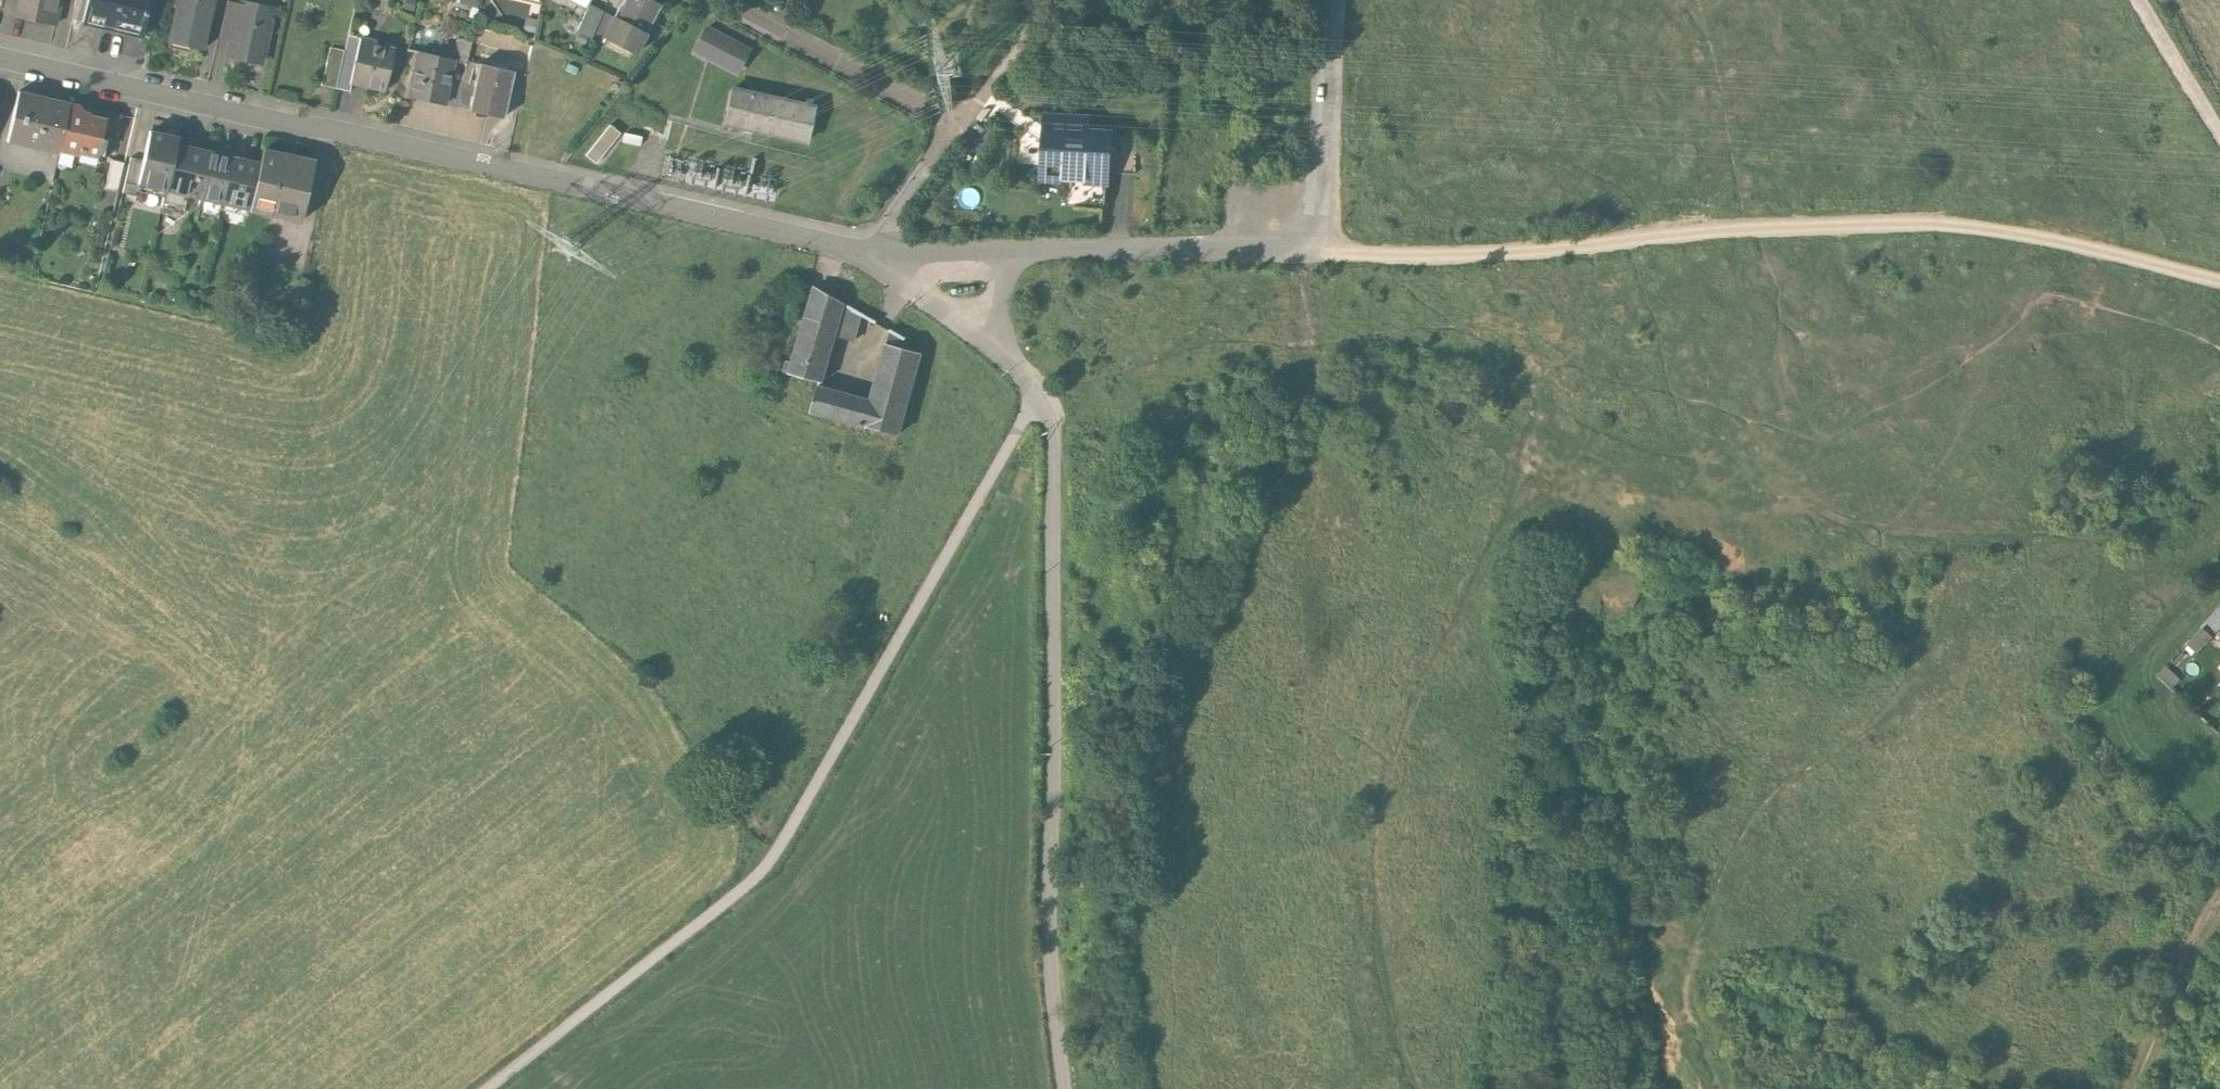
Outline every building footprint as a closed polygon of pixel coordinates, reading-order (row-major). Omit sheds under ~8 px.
[(10,15),(57,26),(63,0),(14,0),(10,15)] [(82,20),(141,33),(148,0),(87,0),(82,20)] [(168,47),(204,55),(217,0),(180,0),(168,47)] [(231,42),(240,2),(231,0),(228,0),(219,40),(231,42)] [(621,8),(620,7),(603,40),(633,56),(645,35),(643,34),(658,6),(646,0),(625,0),(621,8)] [(273,9),(240,2),(231,42),(228,55),(261,63),(273,9)] [(603,11),(588,3),(576,30),(577,31),(573,39),(582,43),(586,35),(590,37),(603,11)] [(746,50),(705,29),(693,51),(735,72),(746,50)] [(360,37),(347,34),(344,50),(335,88),(351,92),(352,84),(349,84),(360,37)] [(375,41),(360,37),(349,84),(352,84),(383,91),(393,48),(374,44),(375,41)] [(329,46),(321,85),(335,88),(344,50),(329,46)] [(452,61),(418,53),(408,97),(442,105),(442,104),(448,79),(452,61)] [(512,72),(478,64),(473,84),(467,110),(501,118),(512,72)] [(461,81),(448,79),(442,104),(455,107),(461,81)] [(473,84),(461,81),(455,107),(467,110),(473,84)] [(815,103),(732,85),(723,125),(805,143),(815,103)] [(69,104),(20,92),(8,142),(58,153),(58,151),(69,104)] [(121,116),(69,104),(58,151),(101,161),(106,141),(100,140),(102,134),(116,137),(121,116)] [(1091,117),(1043,115),(1039,183),(1110,187),(1111,174),(1113,135),(1090,133),(1091,117)] [(609,125),(585,153),(597,163),(621,135),(609,125)] [(177,137),(149,131),(142,163),(137,184),(165,190),(176,144),(177,137)] [(641,137),(624,134),(622,144),(639,147),(641,137)] [(1135,136),(1113,135),(1111,174),(1133,175),(1135,136)] [(204,150),(176,144),(165,190),(193,197),(204,150)] [(314,161),(262,149),(259,163),(249,208),(300,220),(314,161)] [(231,156),(204,150),(193,197),(221,203),(231,156)] [(770,203),(776,175),(666,150),(660,178),(770,203)] [(259,163),(231,156),(221,203),(248,209),(248,208),(249,208),(259,163)] [(137,184),(142,163),(130,159),(121,196),(133,199),(137,184)] [(122,164),(111,161),(104,192),(115,194),(122,164)] [(825,388),(839,338),(854,344),(863,318),(816,290),(790,376),(819,387),(825,388)] [(887,348),(871,402),(876,404),(868,430),(898,439),(923,354),(905,347),(907,340),(892,333),(888,348),(887,348)] [(825,388),(819,387),(811,413),(868,430),(876,404),(871,402),(825,388)] [(2202,624),(2219,641),(2219,605),(2202,624)]
